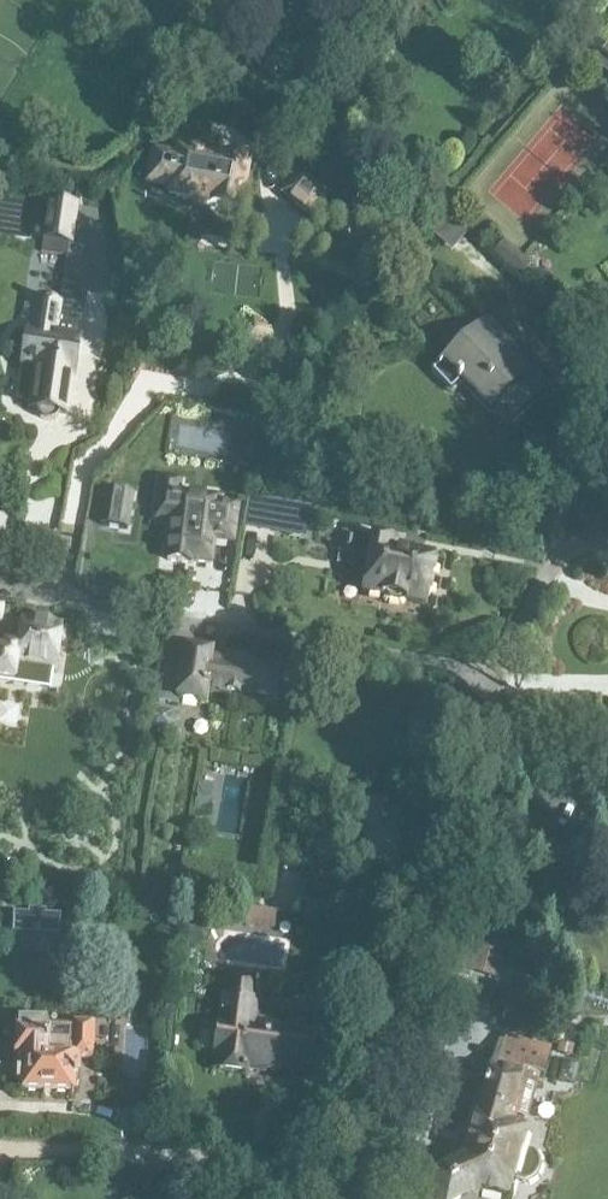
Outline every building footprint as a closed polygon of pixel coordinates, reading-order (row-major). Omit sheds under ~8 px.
[(597,39),(580,61),(607,83),(607,48),(597,39)] [(267,121),(257,132),(266,140),(275,129),(267,121)] [(155,151),(149,181),(170,185),(168,193),(209,201),(209,202),(240,208),(249,161),(178,148),(176,156),(155,151)] [(311,218),(329,195),(301,172),(283,194),(311,218)] [(40,200),(34,237),(71,241),(76,206),(40,200)] [(493,254),(520,278),(531,265),(504,242),(493,254)] [(67,414),(87,291),(63,287),(60,304),(34,301),(29,330),(28,330),(22,367),(37,369),(31,408),(67,414)] [(488,413),(495,407),(511,424),(542,394),(517,368),(526,360),(485,318),(429,370),(449,391),(459,382),(488,413)] [(295,373),(285,364),(273,378),(282,387),(295,373)] [(158,476),(153,522),(169,524),(167,540),(164,540),(162,556),(165,557),(164,563),(195,567),(196,565),(214,567),(215,553),(217,544),(220,544),(236,546),(240,517),(242,503),(225,501),(222,501),(223,496),(182,491),(183,479),(158,476)] [(106,491),(101,526),(127,530),(132,501),(133,495),(123,493),(106,491)] [(364,591),(425,603),(433,558),(404,552),(405,545),(374,539),(374,540),(342,534),(342,535),(340,554),(338,564),(353,567),(355,556),(370,559),(364,591)] [(15,679),(15,680),(51,686),(54,671),(55,672),(62,623),(23,617),(17,650),(0,648),(0,676),(15,679)] [(211,654),(184,650),(180,673),(162,670),(157,701),(175,705),(176,699),(206,704),(208,691),(273,702),(278,671),(249,666),(251,657),(228,653),(226,664),(210,661),(211,654)] [(173,733),(177,711),(155,707),(152,729),(173,733)] [(410,776),(413,756),(403,754),(400,774),(410,776)] [(214,785),(199,783),(194,815),(209,817),(214,785)] [(246,927),(275,931),(278,912),(248,909),(246,927)] [(30,913),(15,913),(14,932),(59,934),(61,916),(46,915),(46,911),(30,910),(30,913)] [(151,911),(151,924),(170,925),(176,925),(176,912),(170,912),(151,911)] [(203,916),(188,915),(184,945),(199,947),(203,916)] [(258,986),(223,981),(211,1067),(247,1073),(249,1066),(280,1070),(280,1065),(309,1070),(315,1033),(252,1024),(258,986)] [(20,1091),(75,1093),(75,1088),(78,1085),(79,1048),(94,1049),(94,1024),(72,1023),(72,1026),(49,1025),(49,1023),(18,1022),(16,1082),(20,1082),(20,1091)] [(526,1184),(528,1184),(530,1182),(533,1181),(535,1179),(538,1176),(540,1172),(540,1167),(540,1163),(538,1159),(537,1156),(535,1154),(522,1150),(527,1133),(517,1130),(520,1118),(528,1120),(541,1076),(545,1077),(553,1047),(508,1035),(508,1032),(502,1031),(498,1046),(463,1168),(419,1190),(423,1198),(478,1198),(481,1190),(509,1198),(514,1180),(526,1184)] [(572,1056),(575,1045),(560,1042),(557,1053),(572,1056)] [(565,1061),(560,1080),(575,1084),(579,1065),(565,1061)] [(353,1140),(362,1147),(375,1132),(367,1124),(353,1140)]
